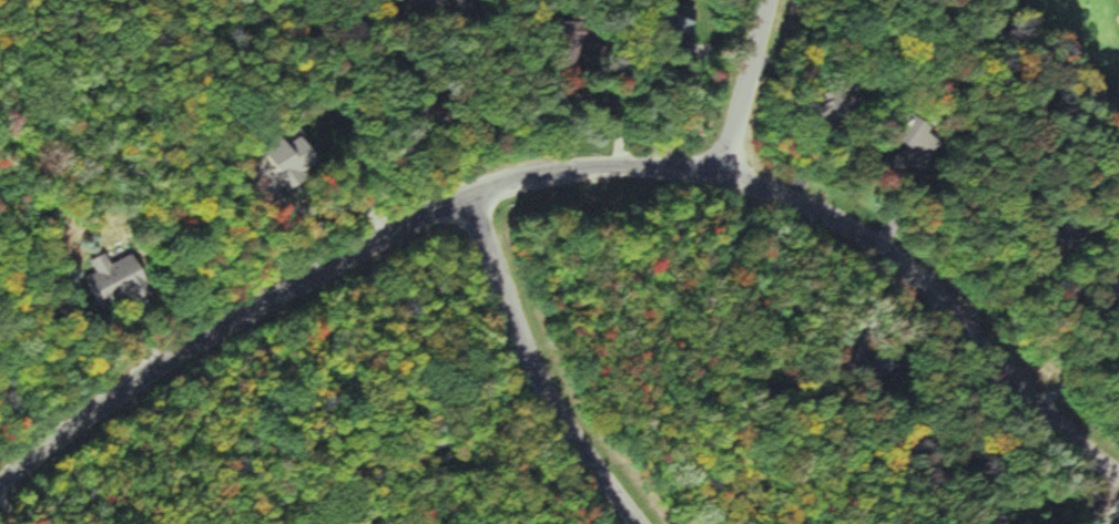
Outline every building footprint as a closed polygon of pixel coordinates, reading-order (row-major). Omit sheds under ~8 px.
[(676,11),(679,25),(701,20),(699,6),(676,11)] [(819,100),(829,116),(850,103),(840,87),(819,100)] [(910,141),(922,150),(935,132),(922,123),(910,141)] [(298,188),(331,163),(307,130),(273,155),(298,188)] [(142,253),(115,263),(112,253),(93,260),(98,273),(92,275),(105,310),(156,291),(142,253)]
